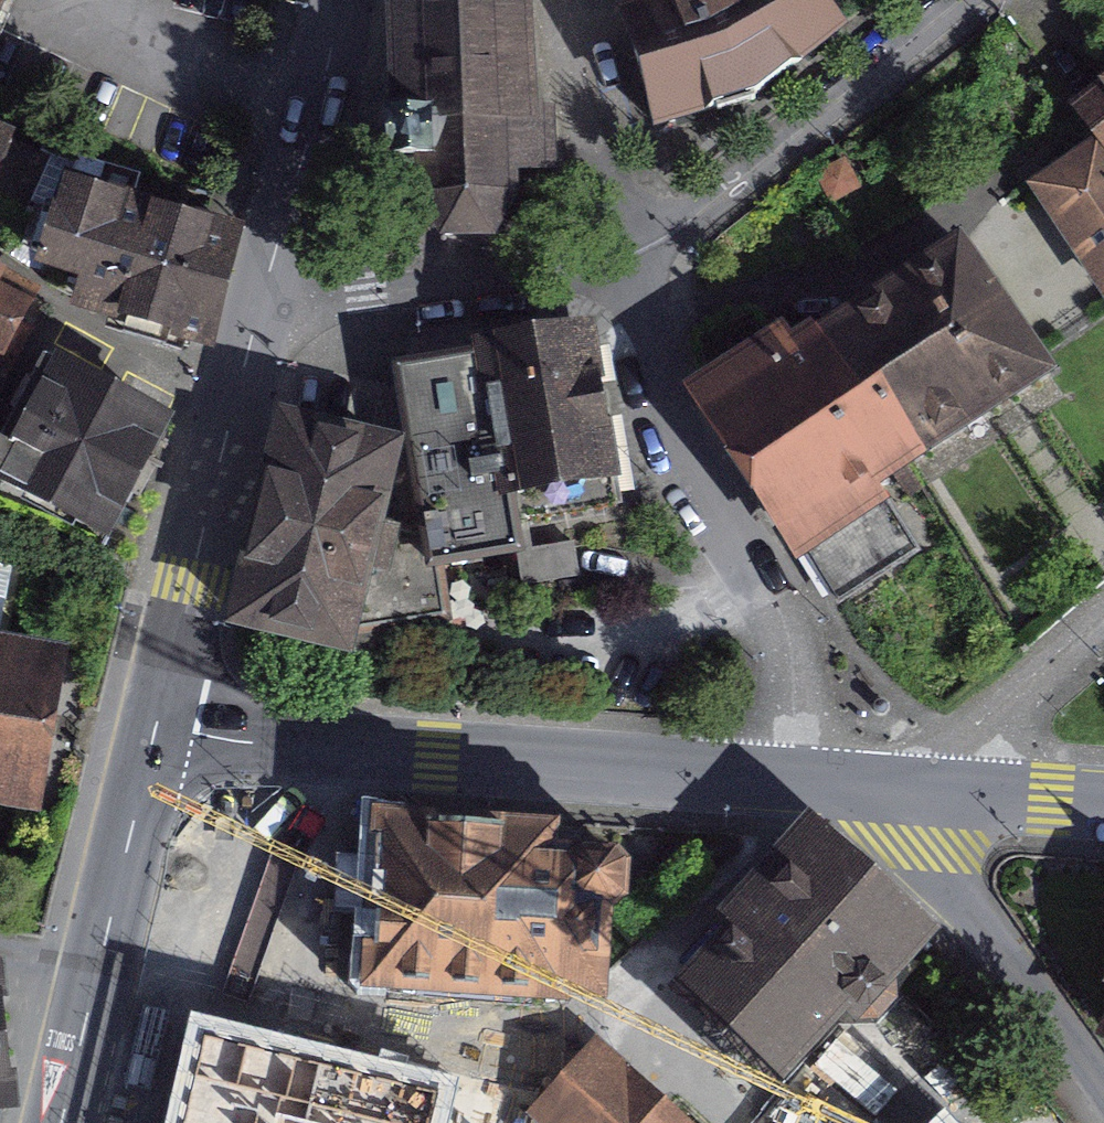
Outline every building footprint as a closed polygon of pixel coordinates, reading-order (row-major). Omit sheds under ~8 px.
[(398,106),(376,107),(378,155),(400,154),(401,183),(422,182),(450,227),(495,225),(516,178),(548,176),(545,102),(528,103),(524,0),(393,0),(398,106)] [(665,117),(742,95),(831,48),(868,17),(858,0),(625,0),(665,117)] [(1070,101),(1100,138),(1103,145),(1103,76),(1070,101)] [(9,130),(0,127),(0,151),(9,130)] [(1036,179),(1103,283),(1103,145),(1100,138),(1036,179)] [(75,298),(122,313),(155,207),(57,177),(36,244),(87,260),(75,298)] [(122,313),(179,331),(212,225),(155,207),(122,313)] [(958,239),(822,326),(856,378),(876,366),(927,444),(1042,369),(958,239)] [(23,299),(0,288),(0,343),(23,299)] [(484,336),(486,348),(513,517),(617,501),(588,319),(484,336)] [(856,378),(822,326),(795,343),(783,324),(699,378),(804,541),(885,489),(877,476),(927,444),(876,366),(856,378)] [(513,517),(486,348),(405,361),(436,555),(517,542),(513,517)] [(104,527),(158,412),(48,361),(7,446),(0,443),(0,478),(104,527)] [(388,438),(292,415),(246,611),(343,634),(388,438)] [(36,810),(61,672),(0,662),(0,804),(36,810)] [(409,974),(418,805),(254,803),(172,1122),(372,1122),(409,974)] [(418,805),(409,974),(629,987),(639,819),(418,805)] [(671,971),(790,1079),(928,928),(809,820),(671,971)] [(527,1103),(549,1122),(683,1122),(586,1037),(527,1103)]
